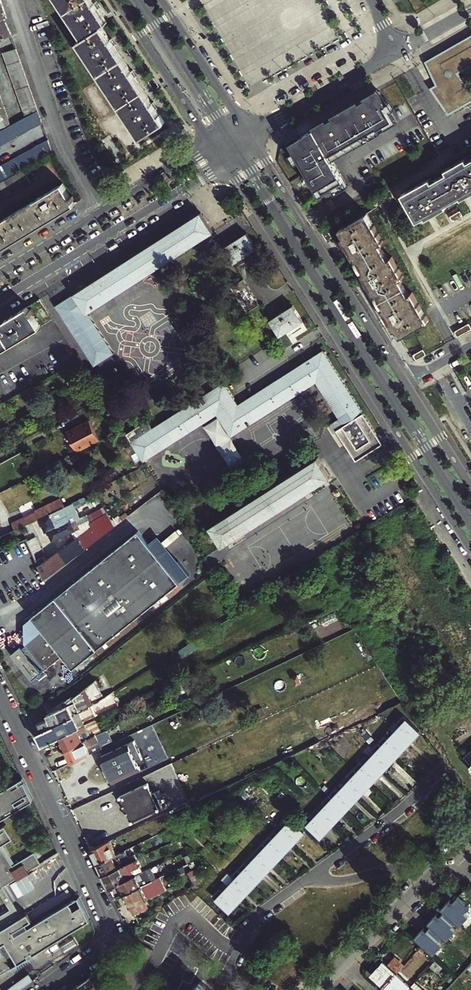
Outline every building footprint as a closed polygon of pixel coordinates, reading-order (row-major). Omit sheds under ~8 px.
[(12,35),(6,18),(7,17),(1,0),(0,0),(0,41),(12,35)] [(140,138),(165,122),(156,109),(158,108),(154,101),(152,102),(135,76),(137,75),(133,69),(131,70),(114,44),(116,43),(112,37),(110,38),(102,25),(107,22),(99,9),(100,8),(96,1),(95,2),(93,0),(58,0),(83,38),(77,42),(140,138)] [(426,59),(437,81),(432,85),(449,112),(470,97),(470,86),(460,70),(462,68),(464,72),(470,68),(470,35),(426,59)] [(6,60),(19,55),(16,49),(4,53),(6,60)] [(8,66),(21,61),(19,55),(6,60),(8,66)] [(23,67),(21,61),(8,66),(10,72),(23,67)] [(25,73),(23,67),(10,72),(13,78),(25,73)] [(27,80),(25,73),(13,78),(15,84),(27,80)] [(30,86),(27,80),(15,84),(17,91),(30,86)] [(32,92),(30,86),(17,91),(19,97),(32,92)] [(334,157),(399,121),(381,89),(292,139),(323,194),(335,187),(337,190),(349,184),(334,157)] [(21,103),(34,98),(32,92),(19,97),(21,103)] [(24,109),(36,104),(34,98),(21,103),(24,109)] [(38,111),(36,104),(24,109),(26,114),(38,111)] [(38,111),(30,115),(36,126),(42,123),(38,111)] [(8,120),(6,114),(0,117),(0,123),(8,120)] [(27,117),(24,118),(30,130),(36,126),(30,115),(27,117)] [(24,118),(12,125),(19,136),(30,130),(24,118)] [(1,131),(6,128),(10,126),(8,120),(0,123),(0,132),(1,131)] [(19,136),(12,125),(10,126),(6,128),(12,139),(19,136)] [(6,128),(1,131),(7,142),(12,139),(6,128)] [(45,157),(53,153),(48,140),(39,146),(45,157)] [(39,160),(45,157),(39,146),(33,149),(39,160)] [(39,160),(33,149),(27,152),(33,164),(39,160)] [(21,155),(27,167),(33,164),(27,152),(21,155)] [(15,159),(22,170),(27,167),(21,155),(15,159)] [(401,192),(412,212),(412,211),(414,215),(417,221),(422,218),(423,220),(450,205),(449,203),(457,198),(459,200),(470,193),(470,158),(468,159),(466,156),(444,168),(447,172),(432,180),(430,176),(428,178),(426,180),(426,179),(401,192)] [(16,173),(22,170),(15,159),(9,162),(16,173)] [(10,177),(16,173),(9,162),(3,165),(10,177)] [(10,177),(3,165),(0,167),(0,173),(4,180),(10,177)] [(23,187),(29,184),(22,171),(16,174),(23,187)] [(10,178),(17,190),(23,187),(16,174),(10,178)] [(4,181),(11,194),(17,190),(10,178),(4,181)] [(0,183),(0,189),(5,197),(11,194),(4,181),(0,183)] [(75,203),(73,200),(75,199),(73,195),(71,197),(63,183),(0,222),(0,249),(75,203)] [(402,336),(429,320),(426,315),(425,315),(422,309),(422,308),(420,303),(419,304),(417,301),(418,300),(413,291),(410,293),(402,278),(405,277),(400,268),(399,268),(397,265),(398,264),(393,255),(390,257),(382,243),(384,241),(383,239),(382,239),(381,237),(382,236),(379,232),(378,232),(377,229),(375,224),(374,224),(370,217),(371,217),(367,211),(348,222),(349,223),(345,225),(345,224),(340,227),(343,232),(342,234),(342,236),(354,257),(356,256),(363,268),(362,270),(363,272),(375,294),(377,292),(383,304),(382,305),(383,307),(395,330),(397,328),(402,336)] [(214,232),(201,212),(156,241),(74,294),(87,314),(214,232)] [(234,263),(257,249),(247,233),(224,248),(234,263)] [(244,279),(232,287),(248,312),(261,304),(244,279)] [(87,314),(74,294),(56,306),(95,366),(100,363),(112,355),(113,355),(87,314)] [(294,305),(271,320),(281,336),(304,320),(294,305)] [(0,323),(0,352),(40,328),(28,306),(0,323)] [(385,443),(324,350),(239,405),(225,384),(154,430),(134,444),(146,464),(219,416),(233,438),(318,382),(346,425),(339,430),(359,460),(385,443)] [(116,361),(112,355),(100,363),(104,369),(116,361)] [(83,410),(62,423),(73,442),(95,429),(83,410)] [(149,422),(128,436),(134,444),(154,430),(149,422)] [(14,437),(11,431),(0,438),(0,446),(14,437)] [(320,458),(208,531),(221,551),(333,477),(320,458)] [(61,495),(35,508),(38,515),(43,513),(65,501),(61,495)] [(69,509),(65,501),(43,513),(38,515),(36,516),(42,530),(44,529),(49,538),(72,527),(64,512),(69,509)] [(11,521),(14,528),(36,516),(38,515),(35,508),(11,521)] [(64,512),(72,527),(76,524),(69,509),(64,512)] [(87,519),(89,523),(95,535),(96,536),(111,524),(104,510),(87,519)] [(83,544),(95,535),(89,523),(75,534),(83,544)] [(44,626),(26,640),(46,666),(64,653),(74,666),(183,584),(143,530),(34,613),(44,626)] [(75,534),(57,548),(66,559),(84,546),(83,544),(75,534)] [(57,548),(41,560),(43,562),(38,566),(44,576),(66,559),(57,548)] [(101,701),(92,683),(75,696),(74,697),(76,701),(58,709),(63,721),(92,707),(92,706),(101,701)] [(55,739),(82,726),(87,723),(85,720),(95,715),(92,707),(63,721),(43,731),(36,734),(41,745),(55,739)] [(63,721),(58,709),(48,714),(49,717),(39,722),(43,731),(63,721)] [(420,730),(408,719),(395,733),(407,744),(417,733),(420,730)] [(87,723),(82,726),(84,730),(92,727),(94,731),(96,730),(92,721),(87,723)] [(61,751),(98,733),(105,730),(106,729),(105,726),(96,730),(94,731),(92,727),(84,730),(82,726),(55,739),(61,751)] [(378,741),(383,746),(395,757),(407,744),(395,733),(390,727),(378,741)] [(100,738),(98,733),(61,751),(67,764),(87,754),(84,749),(96,743),(95,741),(100,738)] [(135,740),(101,755),(113,781),(141,768),(137,759),(140,758),(139,756),(141,755),(135,740)] [(395,757),(383,746),(371,759),(383,770),(395,757)] [(383,770),(371,759),(358,772),(370,783),(383,770)] [(370,783),(358,772),(346,785),(358,796),(370,783)] [(19,808),(15,801),(30,792),(23,777),(0,791),(0,820),(19,808)] [(147,781),(120,794),(132,820),(167,803),(163,793),(161,793),(159,789),(152,792),(147,781)] [(358,796),(346,785),(334,798),(345,809),(358,796)] [(345,809),(334,798),(322,811),(333,822),(345,809)] [(333,822),(322,811),(309,824),(321,835),(333,822)] [(304,831),(293,820),(280,833),(291,844),(304,831)] [(10,909),(0,915),(0,975),(25,960),(23,956),(32,951),(34,954),(91,919),(79,896),(29,927),(27,923),(32,920),(28,913),(22,916),(4,886),(41,863),(34,852),(15,863),(13,865),(1,845),(3,844),(14,837),(6,824),(0,828),(0,892),(10,909)] [(280,833),(267,846),(279,857),(291,844),(280,833)] [(117,854),(111,840),(91,849),(98,864),(117,854)] [(1,845),(13,865),(15,863),(3,844),(1,845)] [(267,846),(255,859),(266,870),(279,857),(267,846)] [(131,862),(126,850),(122,852),(127,863),(131,862)] [(117,854),(98,864),(103,875),(127,863),(122,852),(117,854)] [(119,882),(144,871),(142,867),(148,864),(144,855),(131,862),(127,863),(103,875),(109,887),(119,882)] [(254,883),(266,870),(255,859),(243,873),(254,883)] [(149,868),(144,871),(119,882),(125,894),(143,885),(141,881),(150,876),(149,872),(151,871),(149,868)] [(155,879),(151,871),(149,872),(150,876),(141,881),(143,885),(155,879)] [(193,874),(198,886),(204,882),(199,871),(193,874)] [(241,897),(254,883),(243,873),(230,886),(241,897)] [(143,885),(125,894),(134,915),(149,908),(146,902),(163,890),(157,878),(155,879),(143,885)] [(241,897),(230,886),(218,899),(229,910),(241,897)] [(419,928),(413,935),(431,953),(441,943),(437,939),(441,934),(445,938),(455,929),(450,925),(455,920),(459,924),(468,915),(464,911),(469,905),(458,894),(452,900),(449,903),(446,900),(440,907),(443,909),(439,914),(435,917),(432,914),(426,921),(429,923),(425,928),(422,931),(419,928)] [(387,965),(393,959),(386,952),(380,958),(383,962),(387,965)] [(26,975),(31,982),(47,971),(44,965),(52,959),(56,965),(56,964),(52,958),(26,975)] [(52,959),(44,965),(47,971),(56,965),(52,959)] [(397,974),(403,968),(393,959),(387,965),(383,962),(373,972),(387,985),(397,974)] [(436,963),(432,967),(438,974),(442,970),(436,963)] [(80,984),(84,989),(109,989),(99,971),(80,984)] [(410,986),(397,974),(387,985),(392,989),(406,989),(410,986)] [(202,981),(196,976),(183,989),(193,989),(202,981)] [(202,981),(193,989),(211,989),(202,981)] [(410,986),(406,989),(424,989),(414,981),(410,986)]
